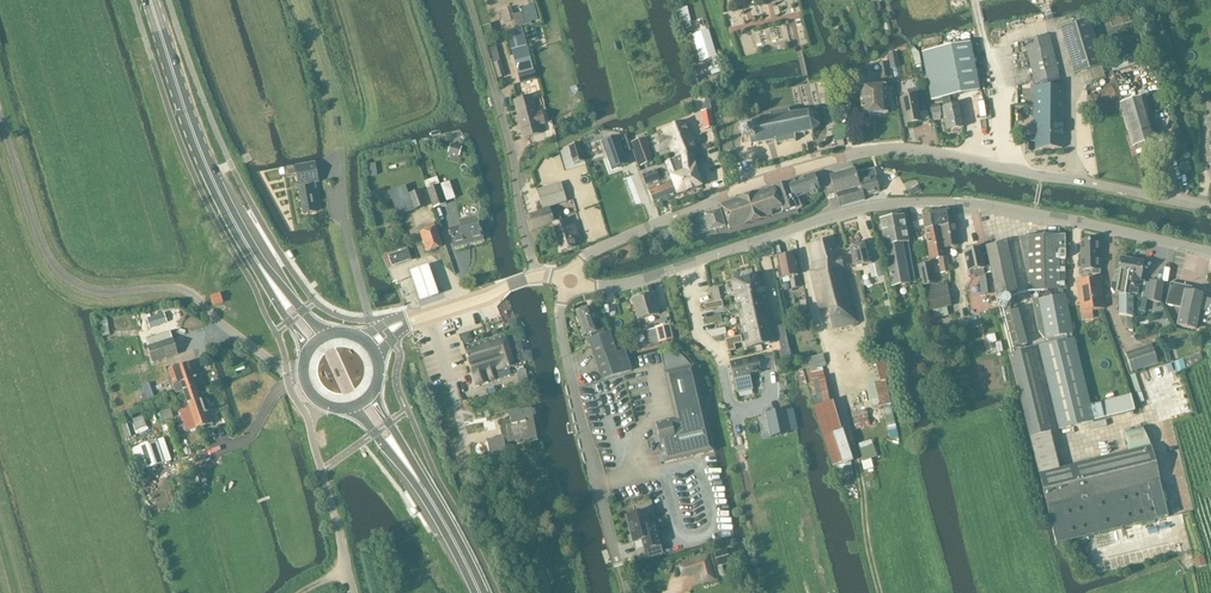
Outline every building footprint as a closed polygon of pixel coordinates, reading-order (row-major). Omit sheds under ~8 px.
[(512,21),(511,16),(509,9),(500,12),(503,23),(511,21),(512,21)] [(521,11),(522,13),(525,24),(525,25),(530,24),(526,10),(521,11)] [(512,21),(511,21),(513,27),(525,24),(522,13),(511,16),(512,21)] [(1074,74),(1103,66),(1089,20),(1060,29),(1074,74)] [(708,30),(690,35),(698,60),(716,55),(708,30)] [(1034,88),(1033,132),(1035,132),(1062,133),(1063,87),(1061,87),(1049,36),(1024,42),(1036,88),(1034,88)] [(970,43),(923,52),(932,100),(941,99),(948,97),(979,92),(972,53),(970,43)] [(489,48),(494,64),(500,62),(496,46),(489,48)] [(525,46),(511,51),(515,64),(530,60),(525,46)] [(1142,51),(1109,61),(1112,71),(1112,72),(1113,72),(1145,62),(1142,51)] [(515,64),(521,84),(535,79),(530,60),(515,64)] [(503,69),(500,62),(494,64),(498,78),(502,77),(500,70),(503,69)] [(886,63),(878,64),(881,79),(889,78),(886,63)] [(861,115),(887,113),(885,86),(860,88),(861,115)] [(908,97),(900,98),(905,125),(921,122),(919,113),(925,112),(921,89),(907,91),(908,97)] [(514,102),(524,139),(541,134),(539,125),(544,124),(541,113),(536,115),(531,97),(514,102)] [(948,97),(941,99),(942,108),(947,131),(963,128),(959,105),(950,107),(948,97)] [(1132,147),(1154,141),(1142,99),(1120,105),(1132,147)] [(940,105),(929,107),(931,114),(941,112),(940,105)] [(704,129),(714,128),(712,111),(703,112),(704,120),(703,120),(704,129)] [(811,132),(819,126),(817,116),(807,111),(790,115),(789,111),(769,115),(770,118),(747,123),(745,128),(739,129),(742,142),(749,140),(750,146),(775,140),(776,144),(795,140),(794,136),(811,132)] [(674,159),(696,151),(686,122),(663,130),(666,136),(657,140),(661,151),(670,148),(674,159)] [(1035,142),(1035,149),(1062,149),(1062,133),(1035,132),(1035,139),(1032,138),(1032,142),(1035,142)] [(618,137),(602,142),(612,171),(628,166),(624,154),(631,152),(626,135),(618,138),(618,137)] [(634,143),(642,165),(651,162),(643,139),(634,143)] [(579,143),(569,146),(574,165),(584,162),(579,143)] [(459,157),(462,148),(450,145),(448,154),(459,157)] [(697,152),(696,151),(674,159),(674,160),(669,162),(674,176),(682,173),(695,168),(695,167),(693,154),(697,152)] [(295,167),(297,178),(304,214),(315,212),(311,190),(316,189),(315,183),(319,182),(315,163),(295,167)] [(691,184),(693,189),(702,186),(695,168),(682,173),(686,184),(691,184)] [(643,175),(646,184),(660,179),(656,170),(643,175)] [(864,200),(864,197),(855,176),(854,170),(830,177),(835,194),(835,193),(839,207),(864,200)] [(872,171),(855,176),(863,196),(864,197),(879,192),(872,171)] [(667,178),(668,182),(673,196),(693,189),(691,184),(686,184),(682,173),(674,176),(667,178)] [(786,184),(795,208),(796,208),(797,209),(805,207),(801,196),(810,193),(811,196),(818,193),(817,190),(819,189),(815,175),(788,184),(786,184)] [(427,190),(433,209),(447,204),(446,202),(439,185),(438,180),(425,184),(427,190)] [(668,182),(648,190),(653,204),(673,196),(668,182)] [(543,209),(566,202),(560,184),(538,191),(543,209)] [(795,208),(786,184),(771,188),(762,191),(771,216),(795,208)] [(918,185),(912,189),(915,194),(921,191),(918,185)] [(398,216),(421,208),(427,206),(422,190),(408,195),(405,186),(390,192),(398,216)] [(771,216),(762,191),(721,205),(730,230),(771,216)] [(562,251),(579,246),(570,218),(561,221),(560,217),(553,220),(550,209),(527,216),(532,231),(553,224),(562,251)] [(941,225),(944,248),(958,245),(953,210),(923,215),(925,228),(941,225)] [(693,236),(727,227),(724,219),(722,220),(720,212),(704,216),(704,217),(689,221),(693,236)] [(903,217),(880,222),(892,286),(915,282),(903,217)] [(420,234),(421,236),(427,252),(442,247),(434,223),(425,226),(427,231),(420,234)] [(454,247),(483,240),(479,223),(450,230),(454,247)] [(948,272),(944,248),(941,225),(925,228),(930,259),(938,258),(941,273),(948,272)] [(1058,429),(1095,421),(1091,407),(1089,407),(1074,340),(1073,340),(1062,290),(1066,289),(1065,235),(1059,235),(1029,235),(1029,236),(1019,238),(1030,284),(1039,332),(1044,339),(1046,339),(1051,346),(1041,348),(1051,396),(1058,429)] [(836,238),(807,245),(812,264),(840,257),(840,255),(836,238)] [(1078,260),(1078,268),(1081,268),(1081,270),(1091,270),(1091,275),(1100,275),(1099,259),(1097,259),(1097,241),(1081,241),(1081,260),(1078,260)] [(997,298),(1017,294),(1006,243),(986,247),(995,290),(993,291),(995,297),(997,297),(997,298)] [(854,267),(871,263),(867,244),(850,247),(854,267)] [(412,260),(408,248),(388,254),(393,267),(412,260)] [(969,270),(969,271),(970,276),(984,273),(979,248),(965,251),(967,262),(965,262),(967,270),(969,270)] [(793,255),(777,258),(781,279),(790,278),(790,279),(792,289),(799,288),(797,277),(797,276),(793,255)] [(812,264),(810,272),(819,309),(828,308),(833,329),(857,324),(840,257),(812,264)] [(1126,296),(1132,260),(1121,258),(1118,271),(1114,271),(1110,290),(1113,295),(1119,297),(1119,316),(1133,318),(1132,299),(1133,299),(1133,297),(1126,296)] [(1133,297),(1133,299),(1141,299),(1144,281),(1140,280),(1144,262),(1132,260),(1126,296),(1133,297)] [(878,263),(868,266),(871,279),(881,276),(878,263)] [(428,264),(410,270),(420,300),(438,294),(428,264)] [(922,286),(935,283),(932,269),(929,270),(928,264),(918,266),(922,286)] [(761,345),(775,342),(761,277),(751,279),(751,276),(741,278),(742,281),(732,283),(747,348),(756,346),(761,345)] [(990,277),(979,278),(982,295),(993,293),(990,277)] [(1081,312),(1104,309),(1100,279),(1077,283),(1081,312)] [(1160,302),(1163,283),(1149,281),(1146,300),(1160,302)] [(1195,329),(1203,294),(1185,291),(1186,286),(1170,283),(1165,305),(1180,308),(1177,325),(1195,329)] [(947,284),(923,289),(928,311),(932,310),(946,307),(951,306),(947,284)] [(718,287),(710,289),(713,301),(721,300),(718,287)] [(654,299),(657,298),(656,292),(632,299),(638,320),(659,314),(654,299)] [(214,307),(223,304),(220,294),(211,297),(214,307)] [(722,300),(704,303),(706,311),(723,307),(722,300)] [(590,308),(576,313),(584,336),(591,334),(592,338),(606,334),(604,329),(603,329),(600,320),(597,321),(594,322),(590,308)] [(1010,349),(1026,345),(1017,311),(1002,315),(1010,349)] [(167,324),(164,313),(147,319),(150,329),(167,324)] [(721,315),(703,318),(704,325),(722,321),(721,315)] [(660,343),(674,339),(671,325),(656,328),(660,343)] [(784,325),(776,327),(781,350),(789,348),(784,325)] [(725,327),(705,331),(712,337),(727,334),(725,327)] [(592,338),(588,340),(602,381),(631,371),(624,351),(616,353),(609,333),(606,334),(592,338)] [(741,335),(724,338),(727,351),(736,350),(735,344),(742,342),(741,335)] [(178,355),(173,338),(147,346),(153,363),(178,355)] [(504,369),(514,366),(506,339),(466,352),(476,386),(498,379),(495,372),(497,372),(504,369)] [(1131,372),(1158,363),(1151,345),(1125,354),(1131,372)] [(676,420),(656,424),(665,463),(714,452),(695,366),(681,370),(676,350),(660,354),(665,373),(670,396),(676,420)] [(1030,351),(1010,355),(1039,475),(1059,470),(1030,351)] [(823,355),(805,360),(807,369),(825,364),(823,355)] [(890,358),(875,361),(879,378),(866,381),(866,383),(873,408),(891,404),(891,405),(898,404),(893,378),(894,378),(890,358)] [(758,359),(730,364),(736,392),(736,393),(753,390),(750,375),(758,374),(761,373),(758,359)] [(186,397),(198,393),(189,363),(168,370),(176,394),(184,391),(186,397)] [(825,377),(822,367),(810,370),(811,373),(808,374),(810,380),(809,380),(814,405),(829,402),(825,377)] [(511,375),(509,368),(504,369),(497,372),(499,379),(510,375),(511,375)] [(205,413),(198,393),(186,397),(190,408),(180,411),(187,431),(211,423),(208,412),(205,413)] [(1091,405),(1091,407),(1095,421),(1134,411),(1130,395),(1091,405)] [(841,430),(832,402),(813,408),(822,436),(841,430)] [(511,420),(505,421),(504,422),(503,422),(502,423),(502,424),(501,424),(501,425),(501,426),(501,427),(503,437),(487,440),(491,457),(507,454),(505,443),(532,437),(530,423),(534,422),(531,409),(510,413),(511,420)] [(784,409),(766,413),(771,437),(789,433),(784,409)] [(868,417),(866,409),(851,413),(855,430),(870,427),(867,417),(868,417)] [(1142,428),(1124,433),(1128,451),(1150,446),(1142,428)] [(842,431),(822,437),(832,468),(852,462),(842,431)] [(164,438),(139,447),(146,470),(171,462),(172,461),(164,438)] [(1059,470),(1039,475),(1056,545),(1168,517),(1151,447),(1129,453),(1059,470)] [(473,479),(465,484),(469,492),(477,487),(473,479)] [(645,512),(627,516),(633,542),(642,540),(645,550),(659,546),(654,525),(649,526),(645,512)] [(549,514),(542,516),(546,530),(552,528),(549,514)] [(730,562),(726,549),(714,553),(718,565),(730,562)] [(700,558),(678,564),(682,577),(704,571),(700,558)] [(652,562),(644,564),(646,573),(654,571),(652,562)]
